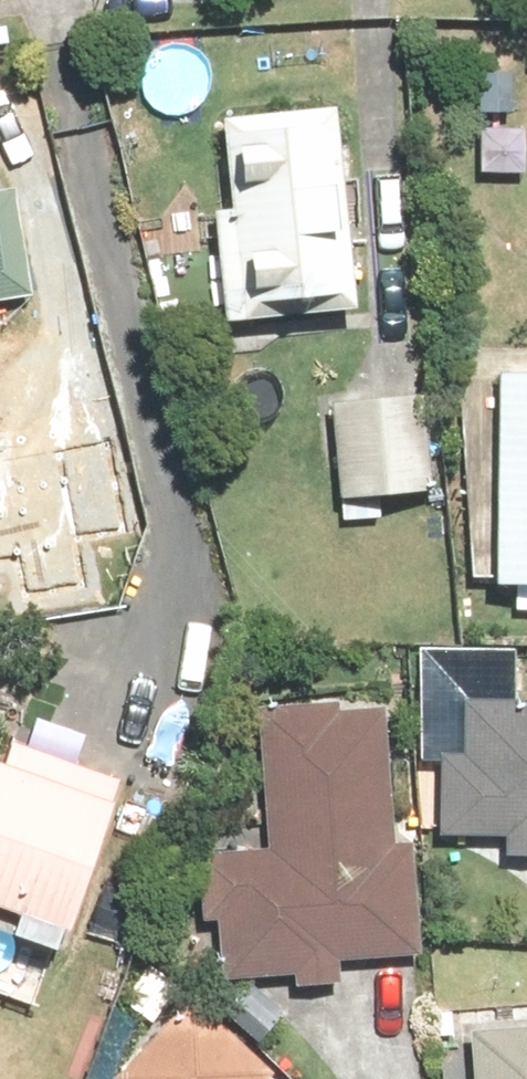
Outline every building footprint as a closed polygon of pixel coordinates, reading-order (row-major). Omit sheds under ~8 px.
[(356,314),(346,111),(203,118),(213,321),(356,314)] [(0,190),(0,318),(39,312),(20,187),(0,190)] [(498,371),(496,582),(526,583),(526,371),(498,371)] [(434,385),(334,388),(337,502),(437,499),(434,385)] [(26,553),(33,590),(90,579),(82,532),(130,523),(114,437),(54,448),(49,421),(0,430),(0,557),(26,553)] [(199,859),(201,968),(395,964),(394,936),(424,935),(421,842),(392,843),(388,692),(255,695),(260,858),(199,859)] [(462,698),(461,752),(439,752),(438,835),(502,836),(502,858),(526,858),(526,699),(462,698)] [(122,769),(0,731),(0,950),(61,969),(122,769)] [(277,1062),(196,990),(115,1078),(262,1078),(277,1062)] [(467,1032),(470,1078),(526,1078),(526,1027),(467,1032)]
